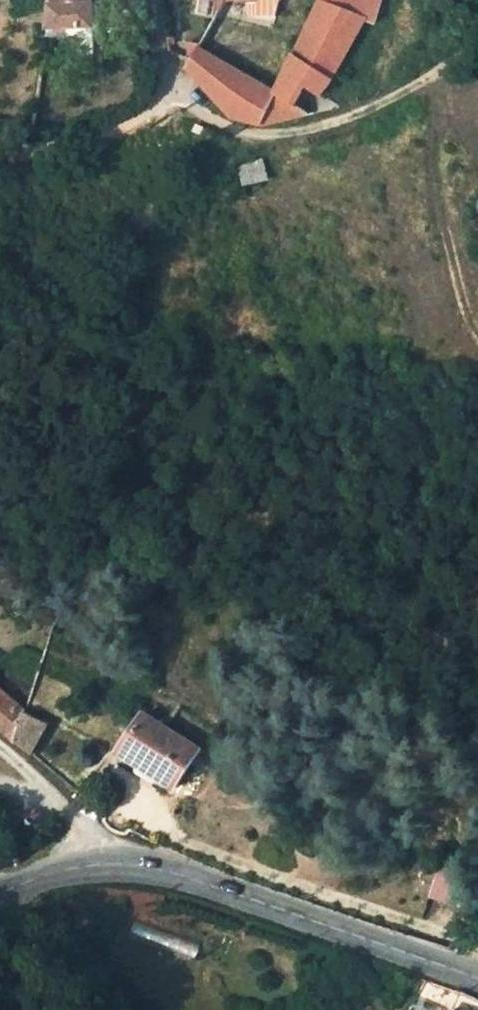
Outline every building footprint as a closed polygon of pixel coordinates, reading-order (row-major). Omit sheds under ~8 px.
[(47,42),(93,39),(91,0),(50,2),(47,42)] [(275,91),(244,73),(223,107),(227,112),(261,123),(338,107),(332,102),(321,94),(326,86),(340,64),(352,42),(363,18),(319,0),(275,91)] [(376,0),(319,0),(363,18),(371,21),(376,0)] [(186,66),(223,107),(244,73),(197,47),(190,59),(186,66)] [(203,135),(206,128),(197,125),(195,131),(203,135)] [(269,181),(261,161),(242,168),(251,189),(269,181)] [(13,662),(4,674),(31,693),(35,679),(13,662)] [(15,739),(24,711),(0,691),(0,727),(15,739)] [(31,753),(47,723),(24,711),(15,739),(31,753)] [(146,715),(122,752),(175,786),(198,748),(146,715)] [(455,903),(465,874),(438,865),(429,894),(455,903)]
